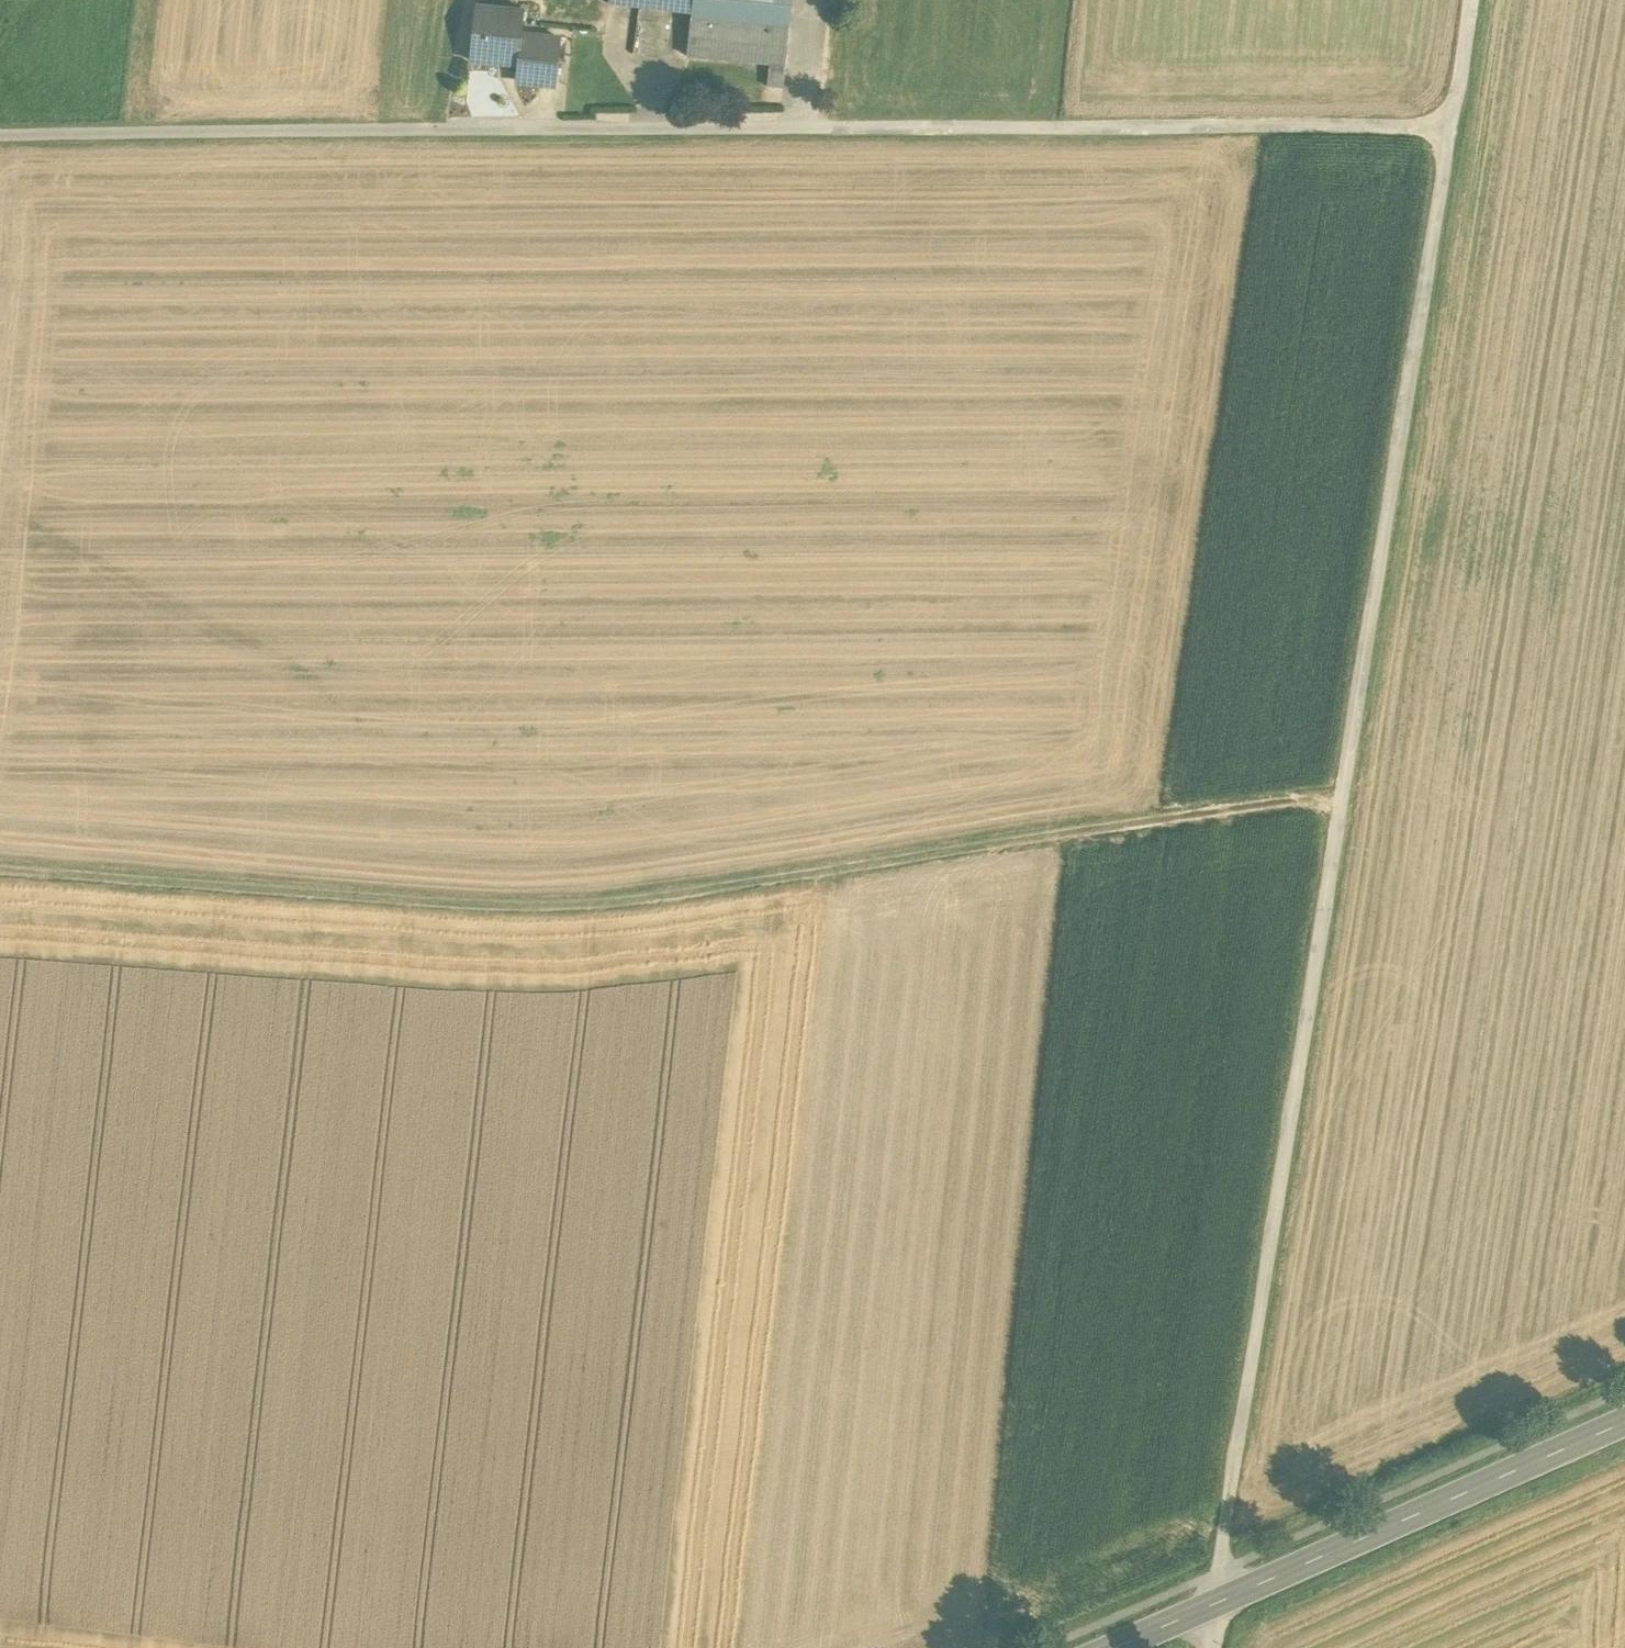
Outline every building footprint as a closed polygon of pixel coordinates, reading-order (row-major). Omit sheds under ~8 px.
[(608,2),(690,12),(692,0),(608,0),(608,2)] [(690,12),(690,13),(789,23),(791,0),(692,0),(690,12)] [(523,12),(473,8),(468,60),(516,64),(515,79),(539,82),(542,57),(558,59),(560,37),(521,34),(523,12)] [(789,23),(690,13),(686,56),(769,64),(767,86),(783,87),(789,23)] [(558,59),(542,57),(539,82),(539,83),(556,85),(558,59)]
